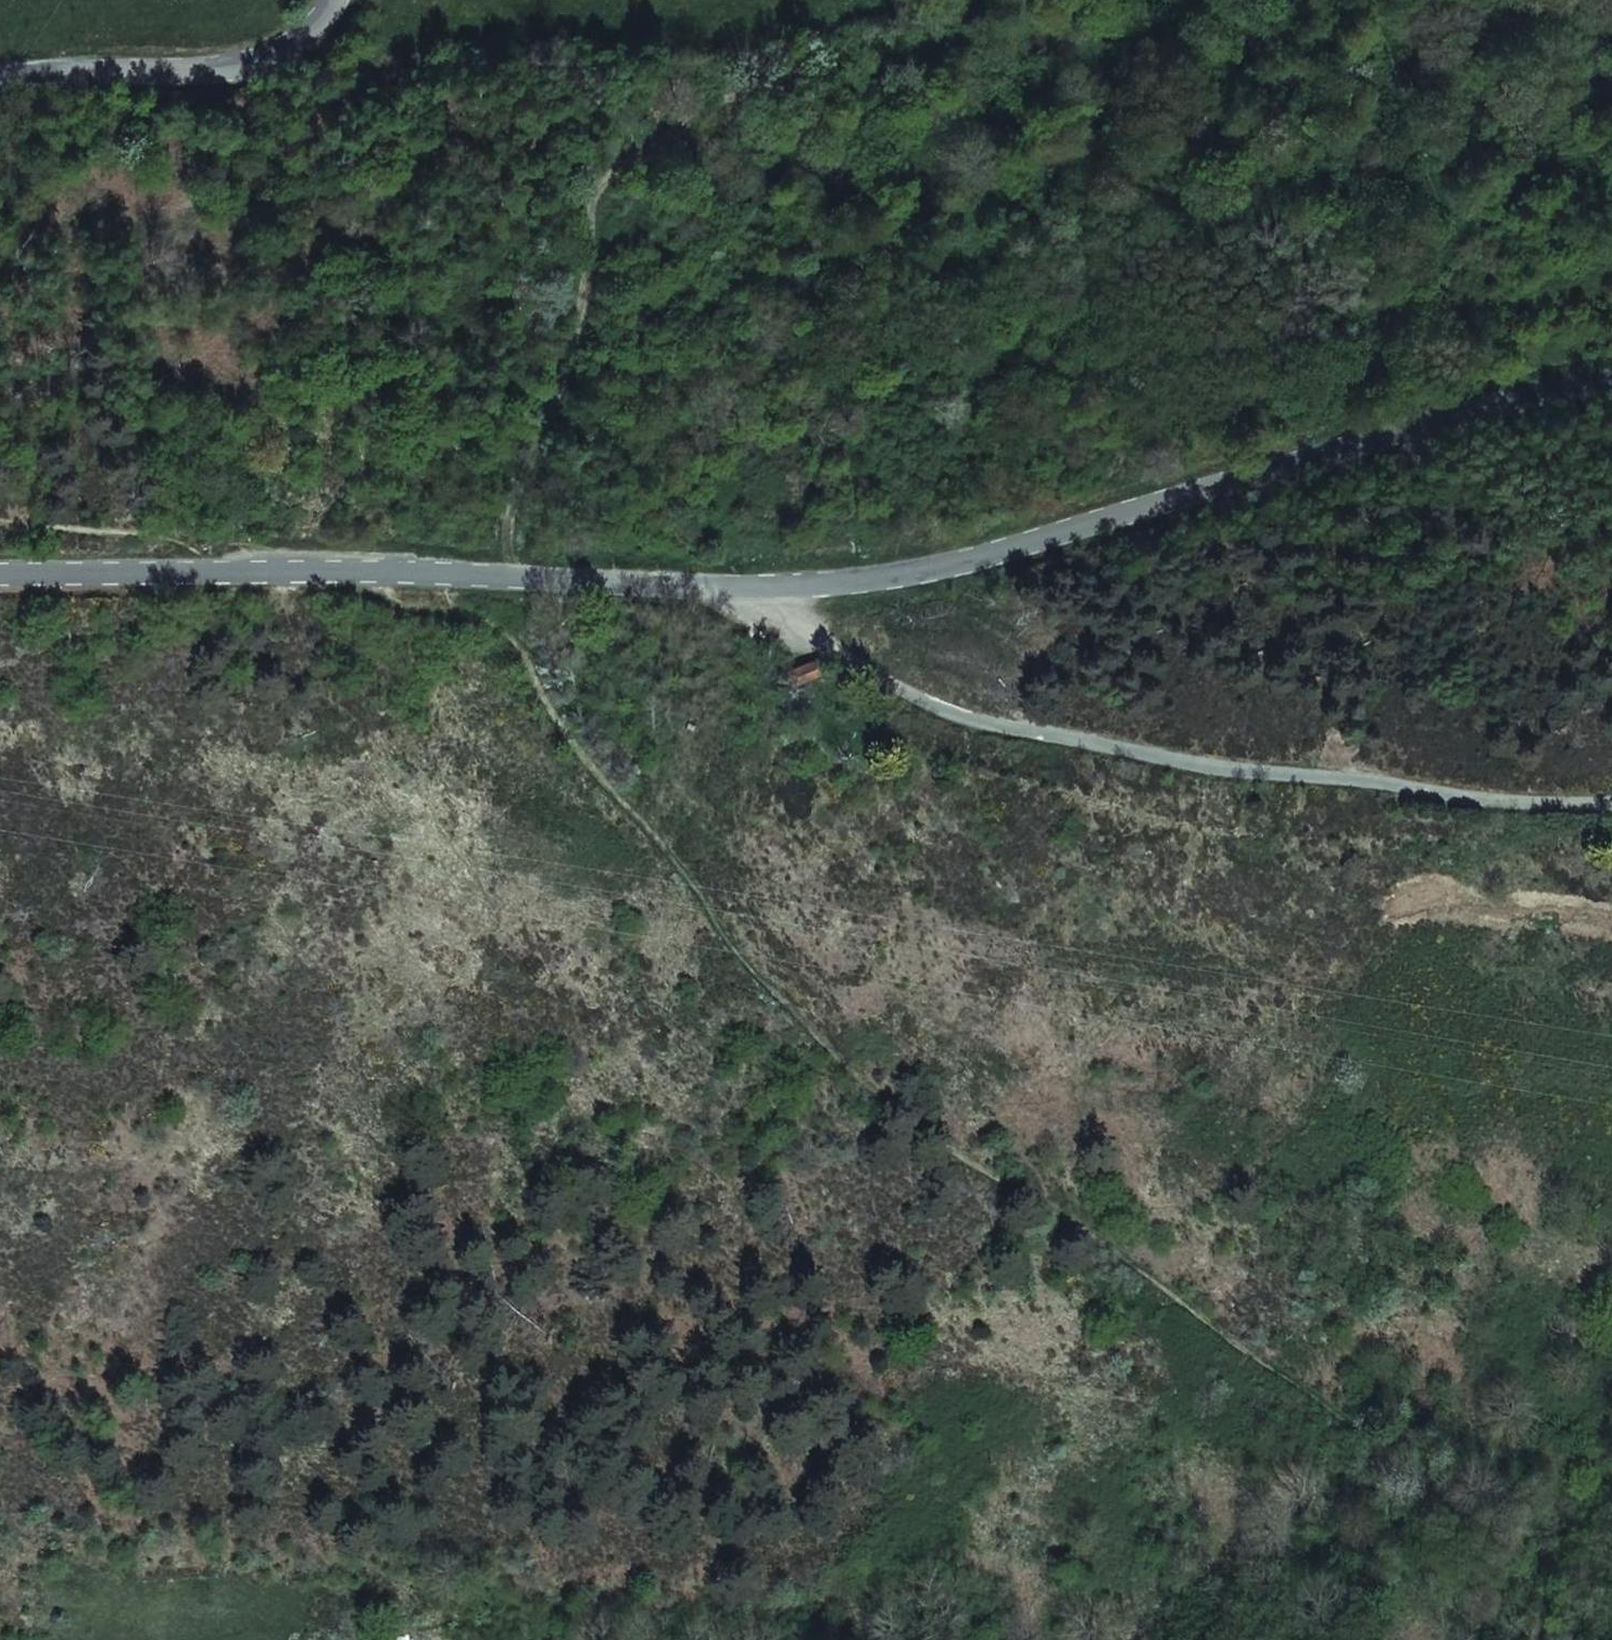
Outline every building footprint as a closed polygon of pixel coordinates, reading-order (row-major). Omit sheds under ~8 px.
[(818,657),(792,667),(796,678),(823,668),(818,657)] [(629,771),(638,773),(639,763),(631,761),(629,771)]
